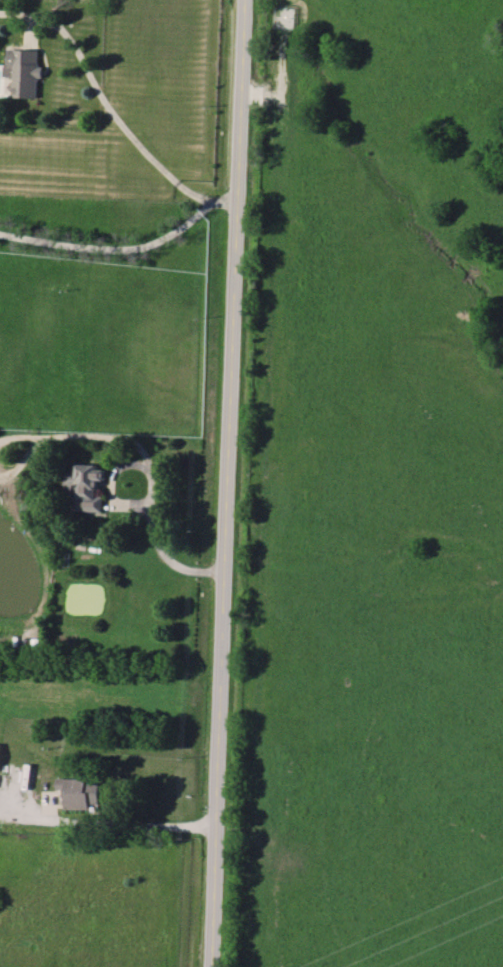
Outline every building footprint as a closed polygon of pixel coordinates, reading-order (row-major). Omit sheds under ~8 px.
[(38,98),(39,79),(44,79),(44,64),(39,64),(39,50),(16,49),(15,58),(9,58),(9,65),(4,65),(3,77),(14,77),(14,97),(38,98)] [(106,511),(106,497),(98,496),(98,480),(106,480),(106,465),(77,465),(77,470),(66,470),(66,490),(76,490),(75,511),(106,511)] [(99,782),(85,783),(85,778),(57,778),(57,786),(65,786),(65,809),(100,809),(99,782)]
